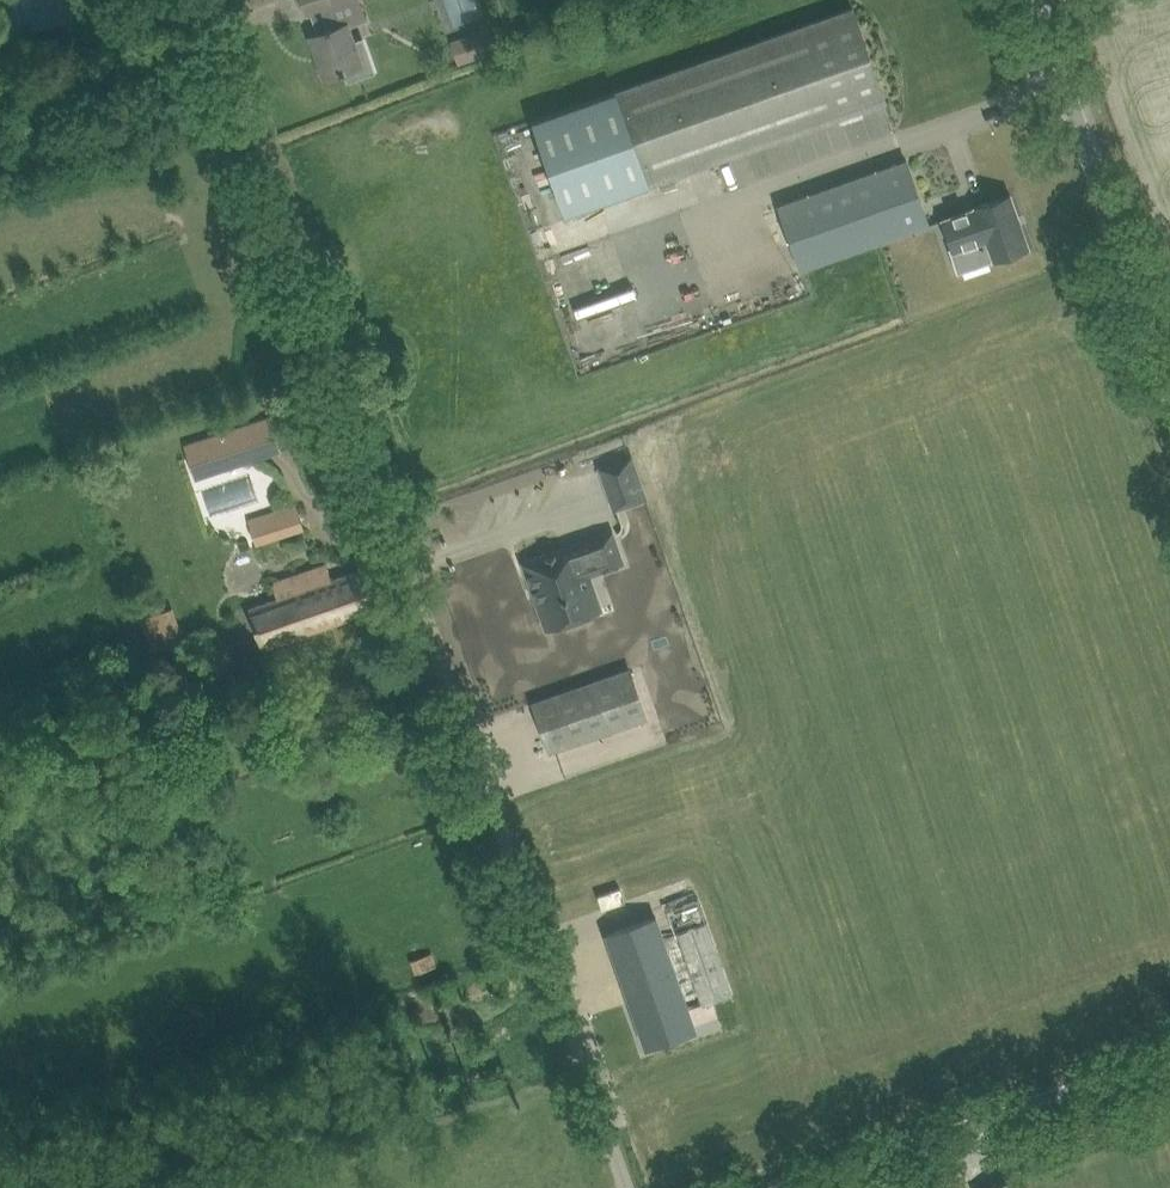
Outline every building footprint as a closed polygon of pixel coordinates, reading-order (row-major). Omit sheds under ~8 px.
[(308,13),(312,12),(319,33),(311,35),(317,50),(318,50),(326,76),(344,70),(347,80),(376,70),(364,35),(354,39),(348,22),(340,1),(343,0),(303,0),(308,13)] [(886,100),(853,6),(534,120),(567,213),(886,100)] [(490,26),(476,31),(484,55),(498,50),(490,26)] [(477,35),(452,38),(455,63),(480,60),(477,35)] [(876,137),(893,132),(884,103),(867,108),(876,137)] [(779,204),(801,268),(929,223),(907,159),(779,204)] [(950,215),(942,219),(953,250),(960,270),(994,258),(1006,254),(1028,246),(1010,194),(988,202),(976,206),(951,215),(950,215)] [(292,413),(209,440),(218,467),(300,439),(292,413)] [(598,466),(613,510),(649,498),(634,454),(598,466)] [(250,521),(258,543),(303,527),(295,504),(250,521)] [(617,531),(598,538),(605,559),(608,568),(627,561),(617,531)] [(598,538),(526,563),(548,627),(564,621),(568,625),(583,619),(585,614),(605,607),(593,573),(608,568),(605,559),(598,538)] [(277,598),(250,608),(263,646),(352,615),(374,608),(361,569),(332,579),(327,562),(290,575),(296,592),(277,598)] [(140,618),(152,653),(186,642),(174,607),(140,618)] [(533,702),(550,750),(646,717),(630,669),(533,702)] [(630,925),(608,933),(647,1045),(670,1038),(695,1029),(688,1009),(662,935),(655,916),(630,925)] [(425,954),(414,958),(418,971),(430,967),(425,954)] [(1019,1175),(983,1187),(1023,1187),(1019,1175)]
